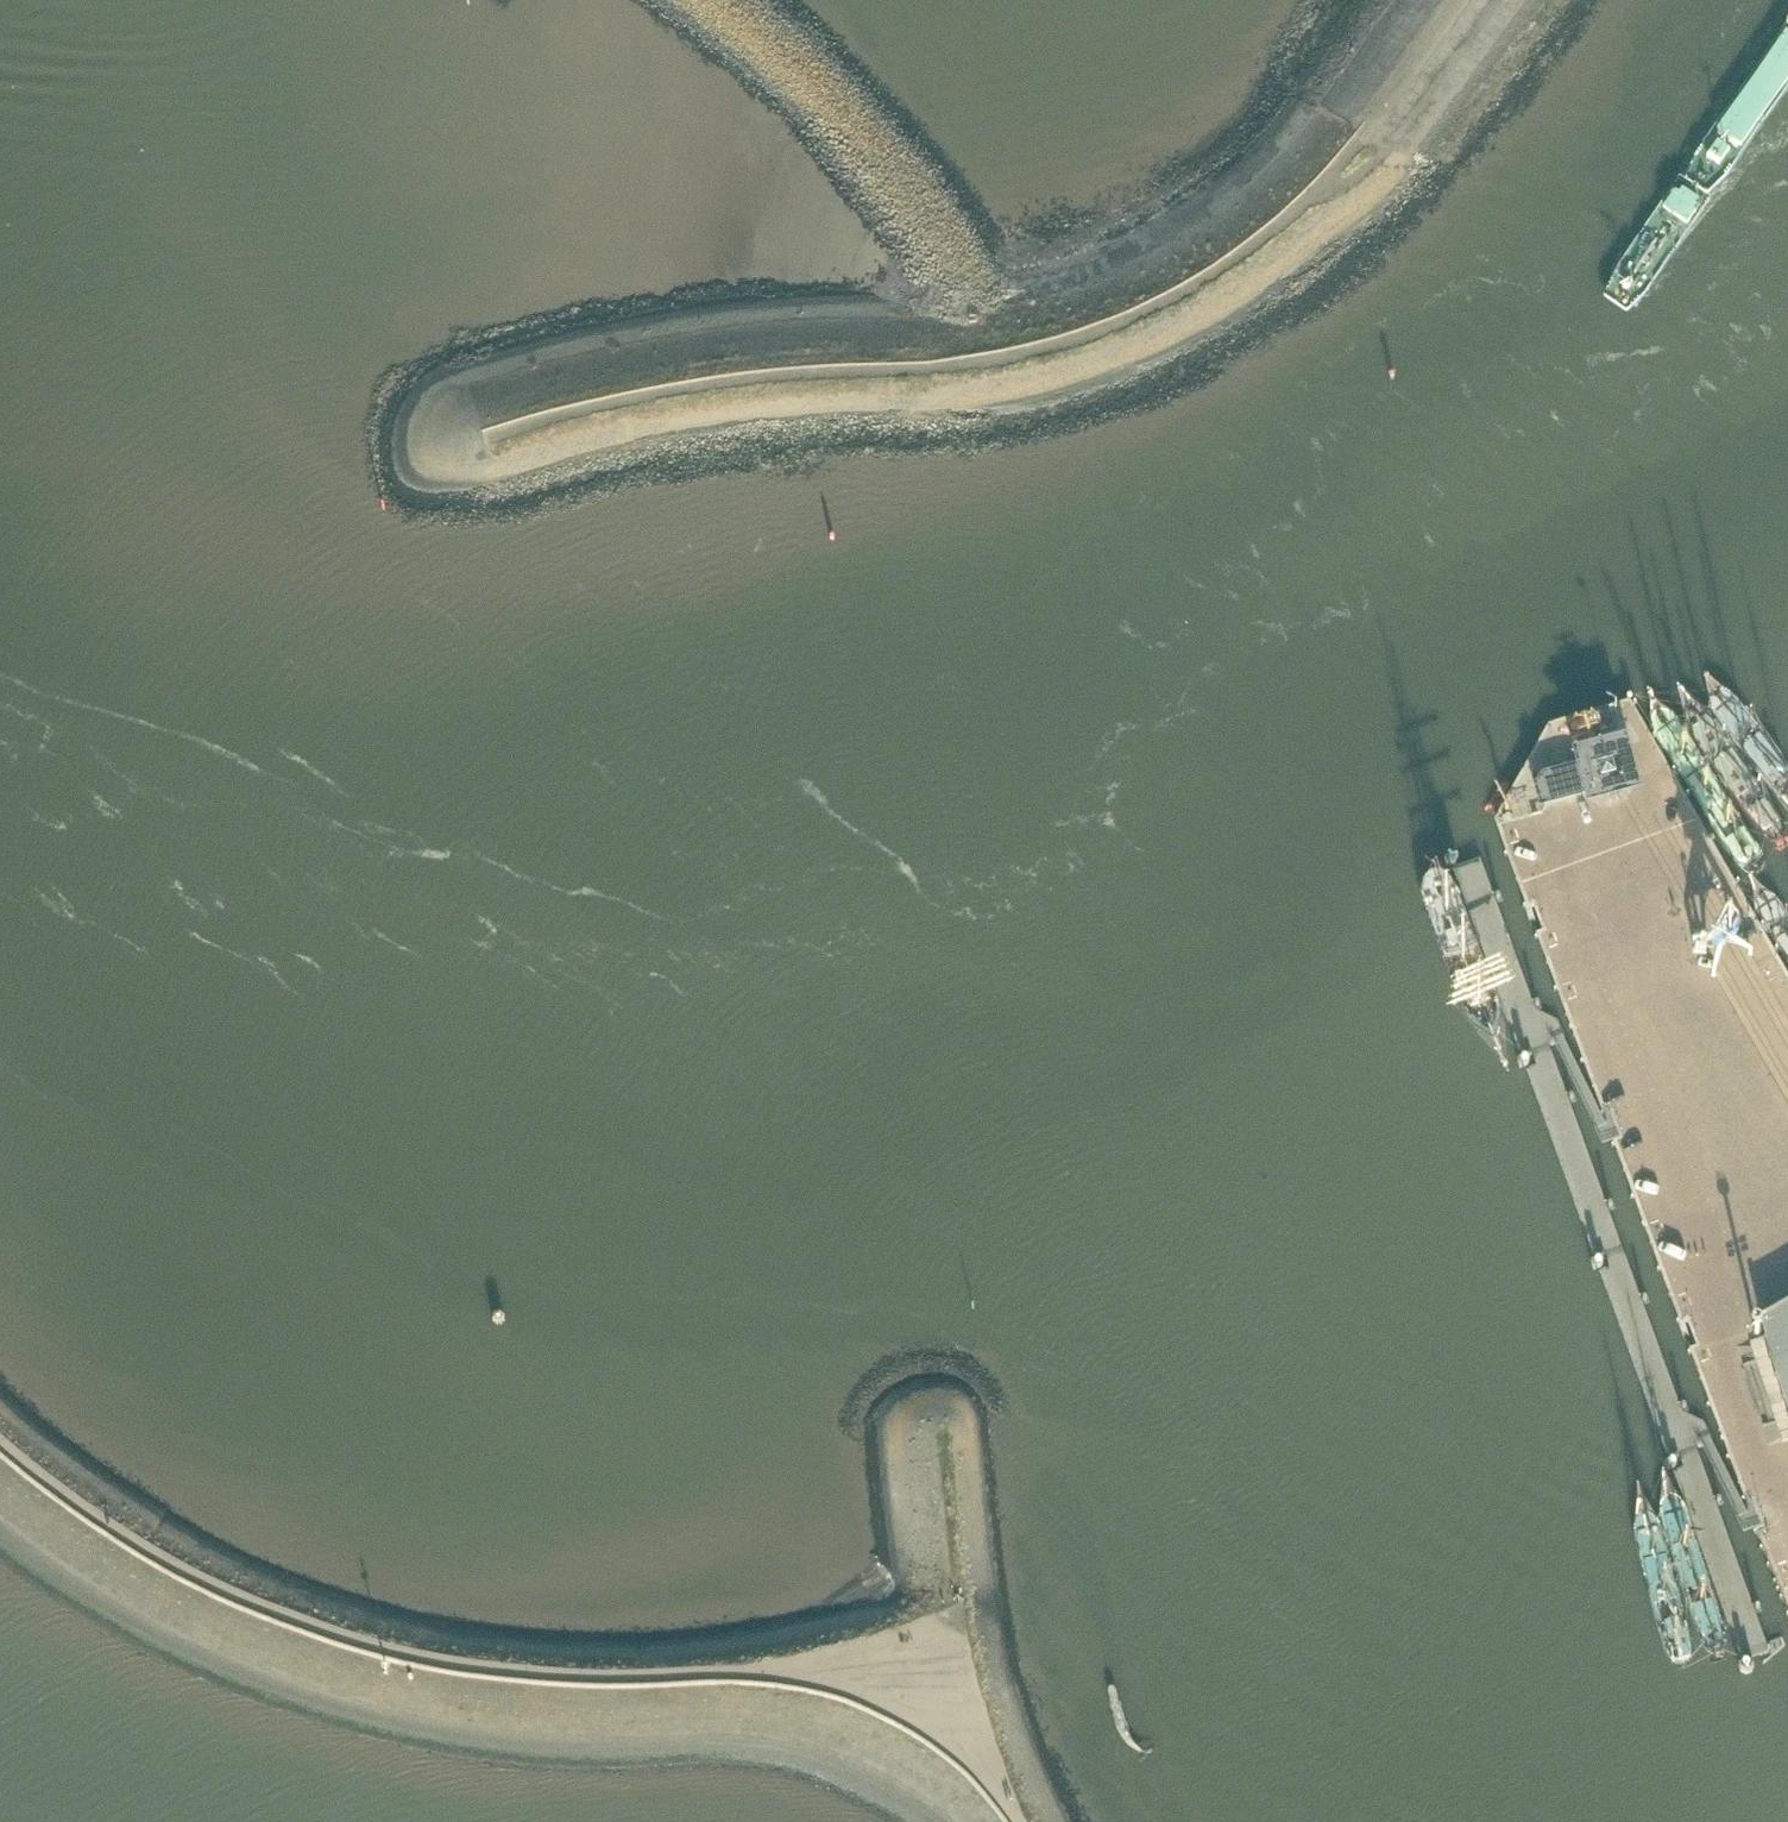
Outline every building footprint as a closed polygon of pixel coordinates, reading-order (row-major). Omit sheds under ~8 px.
[(1587,771),(1578,773),(1576,766),(1532,778),(1539,808),(1584,797),(1582,789),(1591,787),(1604,795),(1619,790),(1627,777),(1623,762),(1610,754),(1594,758),(1587,771)] [(1695,953),(1706,955),(1708,947),(1697,944),(1695,953)] [(1787,1405),(1787,1304),(1763,1318),(1773,1361),(1787,1405)]
